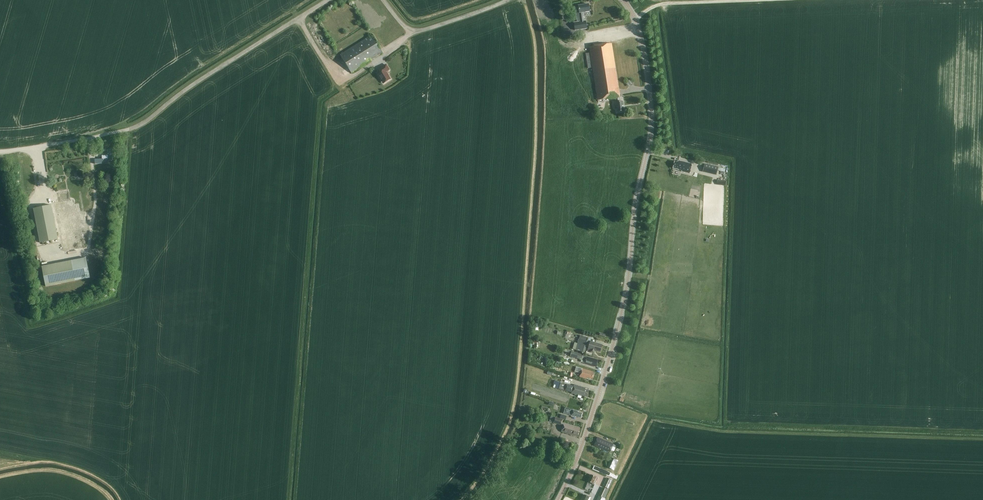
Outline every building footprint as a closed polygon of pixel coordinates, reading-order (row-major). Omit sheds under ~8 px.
[(590,11),(589,4),(578,5),(579,10),(580,10),(580,13),(579,13),(580,21),(584,21),(583,12),(590,11)] [(577,22),(574,22),(575,30),(587,28),(586,20),(584,21),(580,21),(577,22)] [(383,54),(372,36),(340,55),(352,73),(383,54)] [(620,96),(612,43),(589,47),(590,52),(586,53),(588,68),(593,67),(598,100),(615,97),(616,102),(618,112),(624,111),(623,101),(620,101),(619,97),(620,96)] [(389,69),(386,65),(379,69),(381,72),(378,74),(384,83),(391,79),(388,75),(387,73),(387,72),(386,71),(389,69)] [(108,161),(112,161),(112,149),(108,149),(108,155),(102,155),(102,159),(95,159),(95,164),(109,163),(108,161)] [(87,160),(77,162),(80,174),(88,172),(89,174),(94,172),(92,166),(93,166),(95,165),(94,160),(87,162),(87,160)] [(681,171),(689,173),(692,164),(678,160),(678,162),(674,161),(673,167),(678,169),(681,170),(681,171)] [(702,172),(716,175),(718,167),(704,163),(702,172)] [(58,239),(52,205),(34,209),(41,243),(58,239)] [(86,257),(42,266),(46,286),(90,277),(86,257)] [(589,347),(588,349),(591,350),(590,352),(594,354),(595,350),(601,352),(603,345),(590,341),(591,338),(587,337),(580,335),(576,349),(585,352),(587,346),(589,347)] [(598,366),(599,362),(598,361),(599,360),(583,355),(581,362),(584,363),(595,367),(596,366),(598,366)] [(594,372),(577,366),(575,371),(581,373),(580,376),(587,378),(587,377),(593,379),(594,374),(593,373),(594,372)] [(561,382),(560,386),(559,388),(572,392),(572,393),(582,396),(582,395),(587,396),(589,391),(585,389),(585,388),(574,384),(574,386),(561,382)] [(573,409),(565,407),(564,413),(576,417),(576,416),(581,418),(583,413),(578,412),(578,411),(573,410),(573,409)] [(563,419),(555,417),(553,423),(563,426),(562,431),(571,434),(572,433),(577,435),(580,428),(562,423),(563,419)] [(614,444),(597,437),(594,446),(610,453),(614,444)] [(618,460),(611,457),(607,467),(614,470),(618,460)] [(597,478),(591,475),(588,481),(594,484),(597,478)] [(605,498),(607,493),(602,490),(601,490),(599,495),(605,498)]
